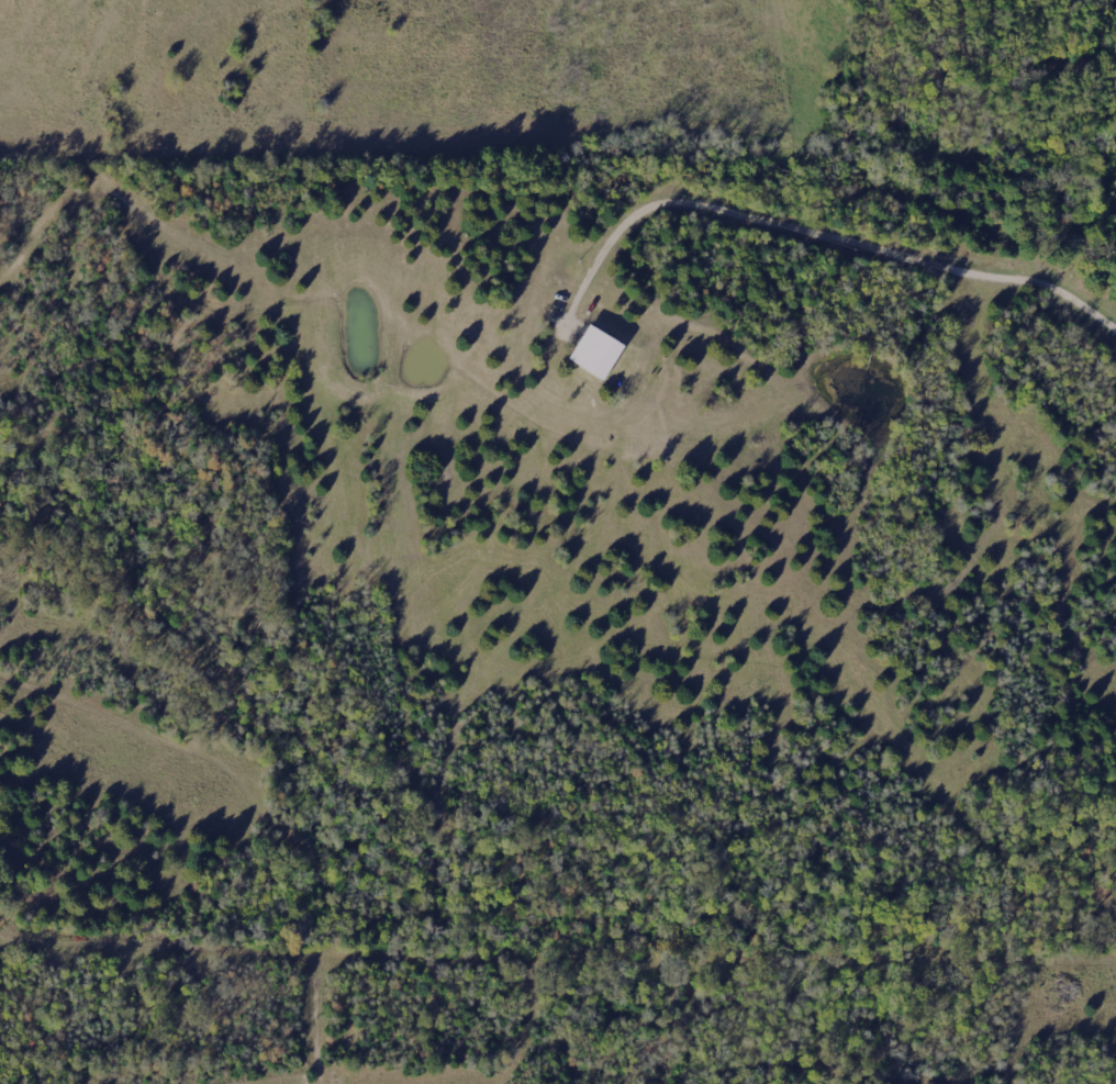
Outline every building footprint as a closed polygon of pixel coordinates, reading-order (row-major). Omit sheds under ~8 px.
[(627,343),(589,326),(572,363),(609,381),(627,343)]
